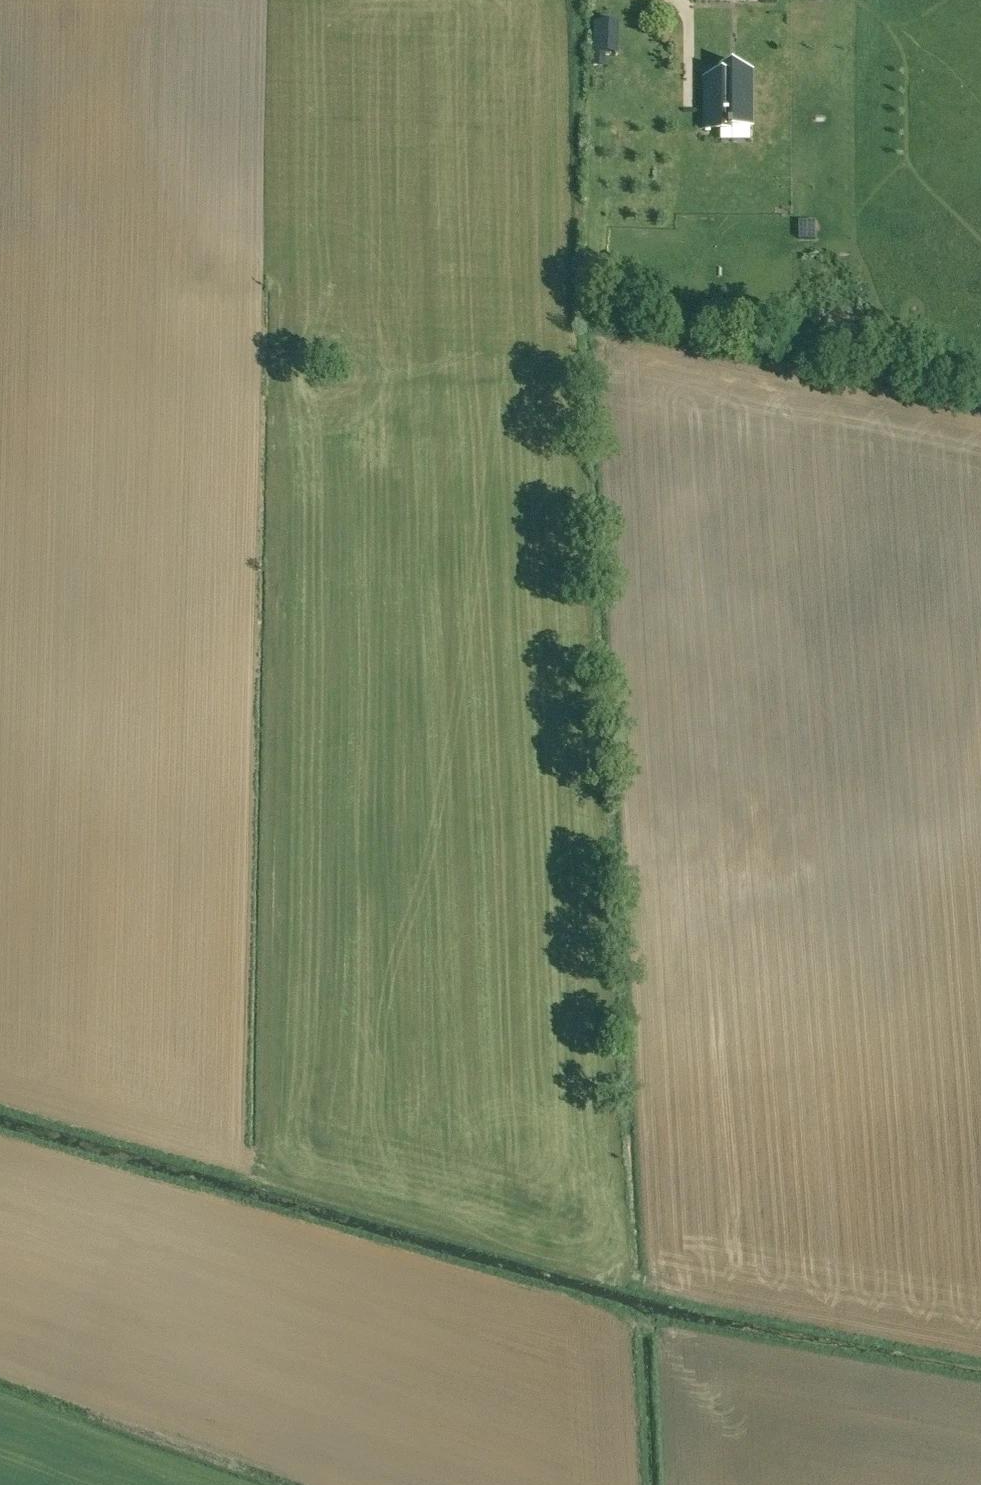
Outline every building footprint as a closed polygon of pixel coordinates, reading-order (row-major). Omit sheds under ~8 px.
[(608,23),(608,14),(594,14),(593,65),(606,65),(606,54),(618,54),(618,23),(608,23)] [(732,130),(732,126),(751,126),(751,71),(723,71),(723,79),(706,79),(706,130),(729,130),(732,130)]
